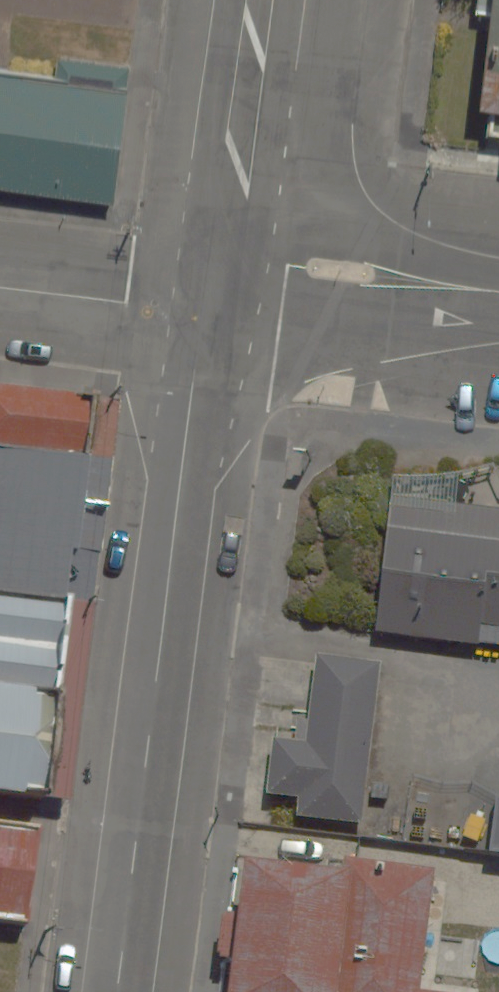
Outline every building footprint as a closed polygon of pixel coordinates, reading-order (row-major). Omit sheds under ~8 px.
[(473,12),(488,14),(476,91),(490,93),(486,125),(498,127),(498,0),(475,0),(473,12)] [(0,104),(0,224),(115,239),(131,121),(0,104)] [(64,511),(73,445),(0,435),(0,502),(64,511)] [(46,647),(64,511),(0,502),(0,641),(46,647)] [(396,544),(378,675),(498,691),(498,558),(396,544)] [(16,728),(35,731),(46,647),(0,641),(0,726),(16,728)] [(389,700),(324,691),(302,861),(366,869),(389,700)] [(0,726),(0,839),(1,840),(16,728),(0,726)] [(0,879),(0,963),(15,965),(26,882),(0,879)] [(219,905),(207,991),(430,991),(438,934),(219,905)]
